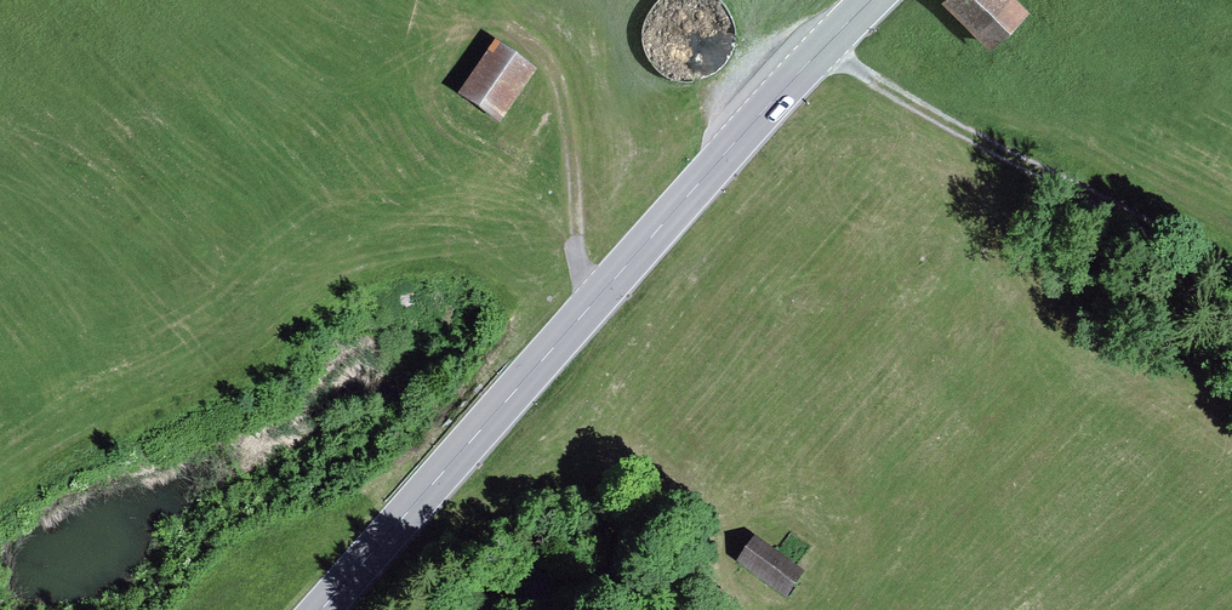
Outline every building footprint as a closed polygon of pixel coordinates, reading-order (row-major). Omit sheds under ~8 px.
[(649,3),(639,17),(636,34),(638,50),(646,65),(659,77),(674,83),(691,84),(707,78),(721,68),(729,56),(733,39),(732,22),(724,7),(717,0),(652,0),(649,3)] [(1014,0),(939,0),(988,49),(1026,12),(1014,0)] [(500,122),(536,68),(493,40),(457,93),(500,122)] [(806,577),(751,539),(735,564),(789,601),(806,577)]
